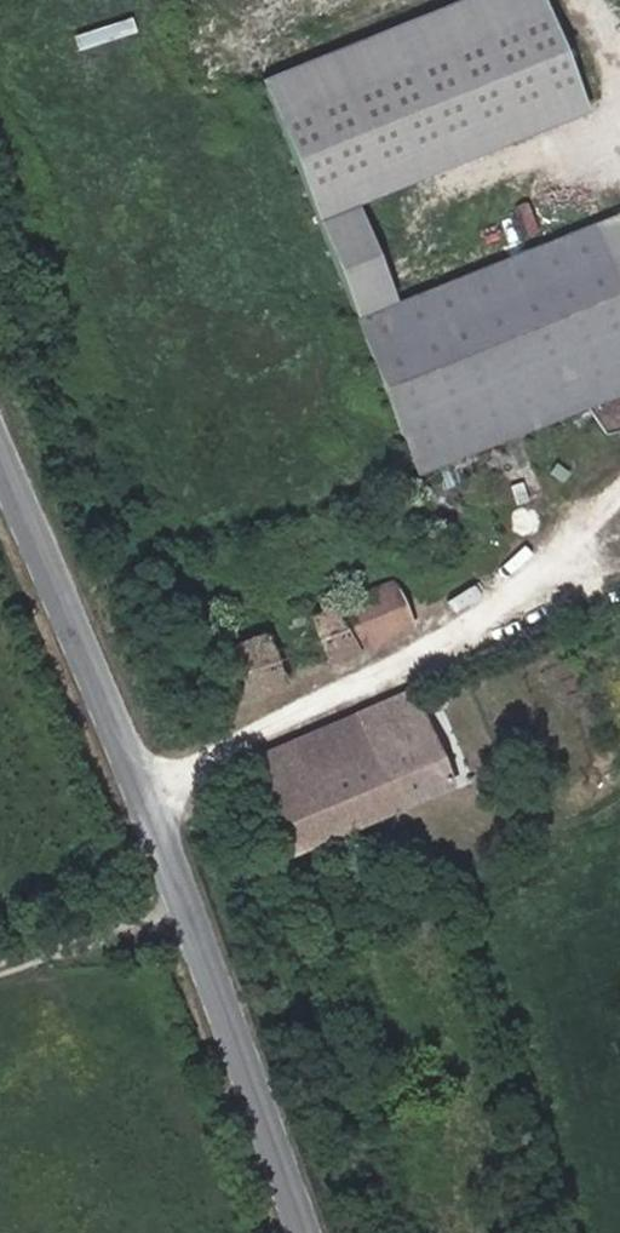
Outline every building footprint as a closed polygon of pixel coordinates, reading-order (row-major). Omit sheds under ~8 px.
[(353,317),(416,474),(619,392),(619,300),(589,223),(353,317)] [(512,507),(543,494),(537,478),(505,491),(512,507)] [(521,526),(548,515),(541,499),(514,510),(521,526)] [(386,584),(329,609),(348,651),(404,626),(386,584)] [(329,609),(212,659),(231,705),(348,651),(329,609)] [(252,760),(294,852),(446,785),(405,693),(252,760)]
